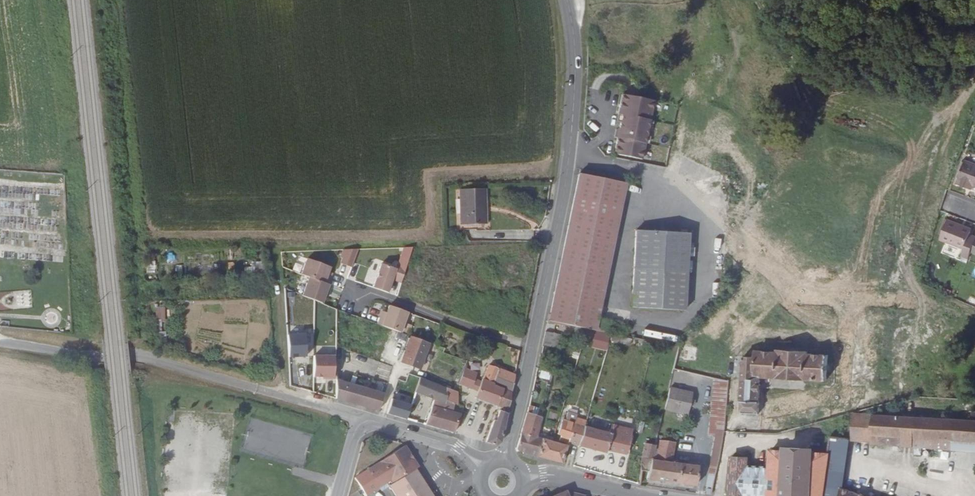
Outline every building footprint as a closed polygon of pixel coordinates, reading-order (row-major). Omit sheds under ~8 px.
[(613,112),(617,113),(609,155),(637,160),(648,102),(616,95),(613,112)] [(974,192),(974,174),(957,167),(949,190),(959,194),(962,188),(974,192)] [(595,321),(620,185),(572,176),(547,325),(583,331),(604,336),(606,323),(595,321)] [(484,225),(484,192),(460,192),(461,226),(484,225)] [(956,259),(960,261),(963,254),(968,240),(955,235),(954,231),(942,227),(934,247),(958,255),(956,259)] [(690,310),(692,236),(642,233),(639,307),(690,310)] [(974,243),(968,240),(963,254),(974,259),(974,243)] [(339,265),(350,269),(356,251),(344,252),(339,265)] [(306,258),(301,274),(309,277),(326,283),(329,275),(325,274),(328,266),(306,258)] [(391,280),(401,283),(406,269),(396,265),(395,270),(380,265),(372,287),(387,292),(391,280)] [(327,293),(329,285),(326,283),(309,277),(303,297),(321,303),(324,292),(327,293)] [(301,296),(284,291),(286,303),(298,306),(301,296)] [(447,310),(458,314),(460,310),(461,306),(449,302),(447,310)] [(382,317),(378,315),(375,324),(397,332),(405,313),(386,306),(382,317)] [(163,320),(163,307),(153,307),(154,320),(163,320)] [(403,322),(399,331),(407,334),(411,326),(403,322)] [(303,324),(286,327),(287,335),(304,332),(303,324)] [(431,339),(410,332),(408,337),(429,344),(431,339)] [(283,334),(283,357),(305,358),(305,335),(283,334)] [(401,357),(422,365),(429,344),(408,337),(401,357)] [(759,353),(759,360),(746,360),(742,414),(758,416),(762,378),(775,379),(775,381),(791,382),(790,385),(801,386),(801,381),(828,382),(829,359),(808,357),(808,352),(779,351),(778,355),(759,353)] [(308,378),(332,379),(333,355),(309,355),(308,378)] [(477,394),(475,399),(493,406),(500,387),(511,392),(515,374),(488,364),(477,394)] [(463,373),(458,387),(472,392),(476,378),(463,373)] [(715,426),(721,427),(727,382),(713,378),(704,438),(713,440),(715,426)] [(383,395),(338,381),(338,400),(377,412),(383,395)] [(417,390),(434,396),(424,426),(460,436),(463,426),(466,427),(468,422),(459,420),(460,417),(448,413),(452,403),(441,398),(443,390),(424,382),(420,381),(419,383),(417,390)] [(493,406),(506,411),(511,392),(500,387),(493,406)] [(459,396),(455,394),(443,390),(441,398),(452,403),(456,404),(459,396)] [(685,419),(691,398),(667,392),(663,413),(685,419)] [(392,400),(386,413),(407,420),(412,405),(392,400)] [(527,405),(525,413),(539,417),(541,410),(527,405)] [(494,424),(491,423),(484,443),(497,448),(505,415),(498,413),(494,424)] [(867,443),(869,417),(848,415),(848,436),(847,441),(867,443)] [(532,440),(537,420),(525,417),(516,456),(535,460),(539,442),(532,440)] [(867,443),(948,448),(950,422),(869,417),(867,443)] [(556,443),(576,448),(581,427),(574,425),(574,423),(563,420),(560,433),(556,443)] [(969,422),(950,422),(948,448),(974,450),(974,423),(969,422)] [(628,430),(611,426),(608,434),(605,450),(623,454),(626,439),(628,430)] [(714,479),(720,436),(721,427),(715,426),(713,440),(708,466),(706,477),(714,479)] [(608,434),(605,433),(581,427),(576,448),(603,455),(605,450),(608,434)] [(626,439),(632,440),(635,427),(629,427),(628,430),(626,439)] [(841,488),(847,441),(834,439),(829,438),(827,451),(822,495),(865,495),(860,494),(841,488)] [(645,482),(694,488),(697,465),(670,461),(673,441),(662,440),(659,457),(653,457),(650,474),(645,474),(645,482)] [(564,448),(549,444),(539,442),(535,460),(559,466),(563,451),(564,448)] [(602,464),(598,476),(636,485),(638,473),(645,474),(650,474),(653,457),(656,445),(644,442),(639,461),(628,459),(616,461),(615,467),(602,464)] [(745,456),(730,454),(727,495),(822,495),(827,451),(773,446),(771,465),(744,462),(745,456)] [(416,471),(419,469),(406,447),(368,471),(379,490),(392,482),(394,485),(390,488),(395,495),(432,495),(416,471)]
